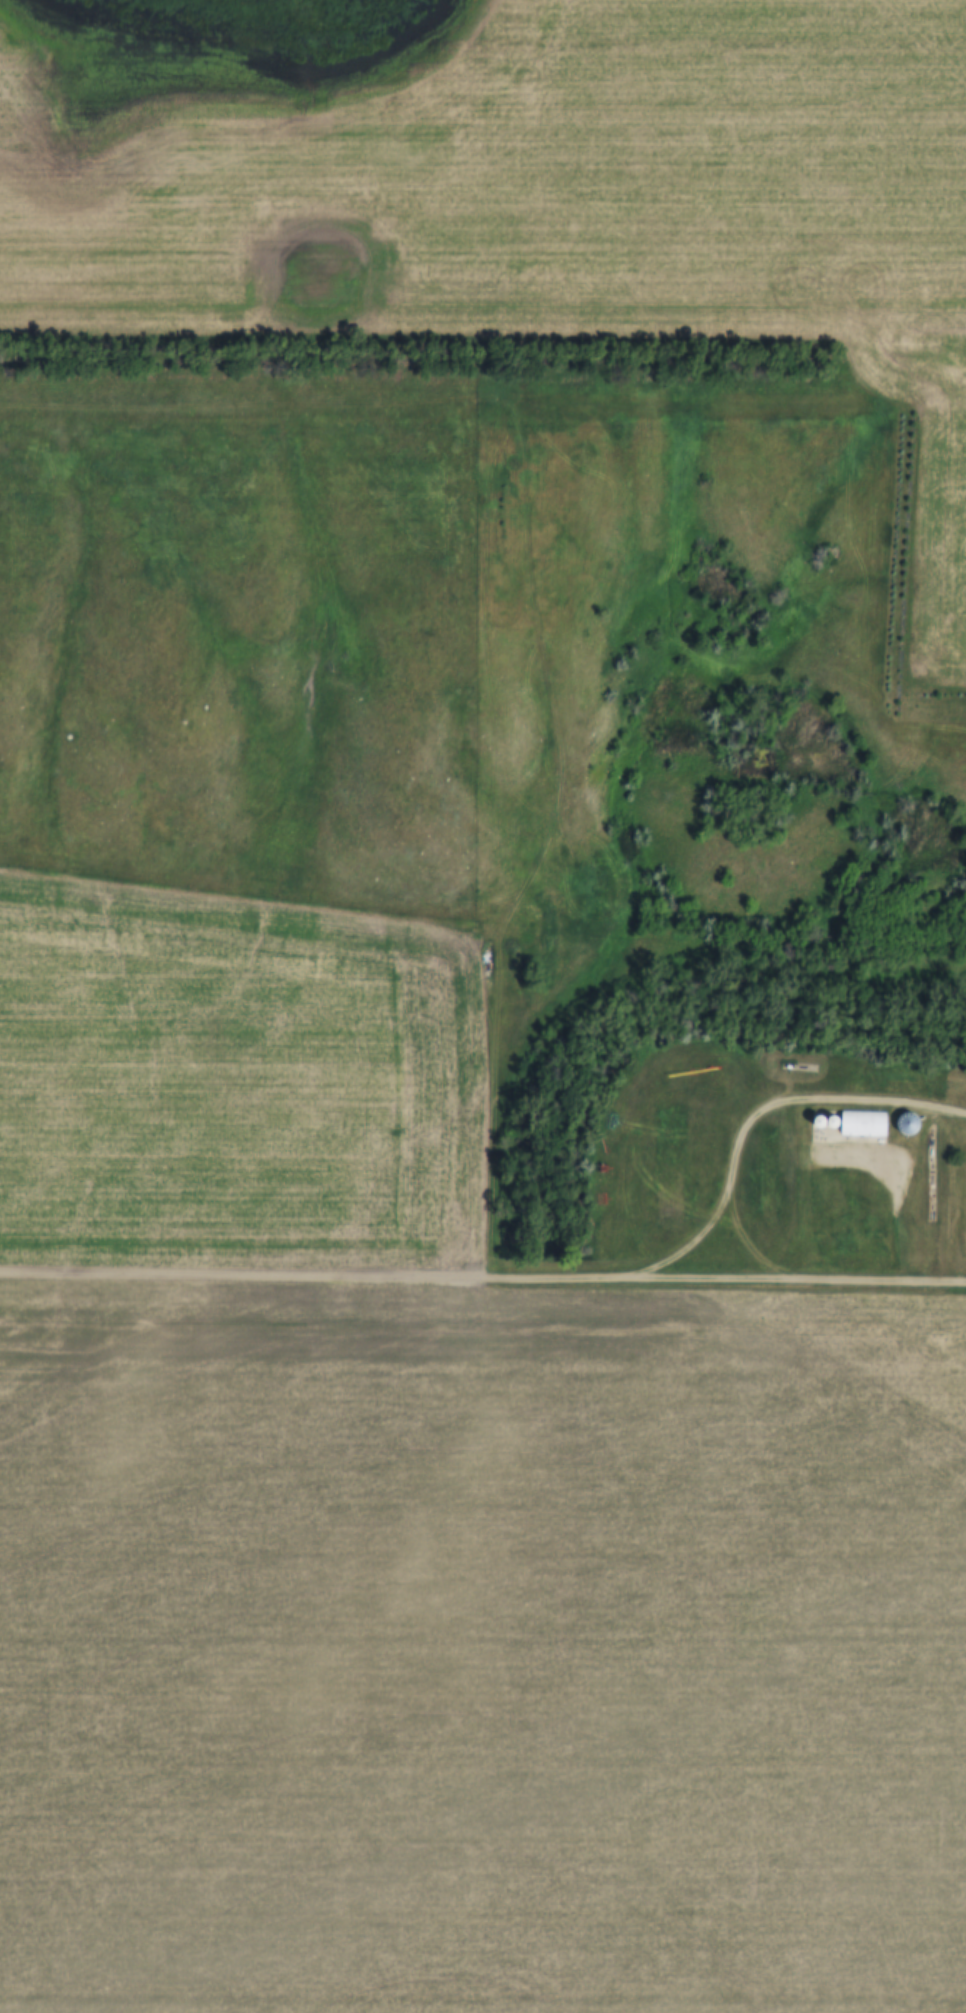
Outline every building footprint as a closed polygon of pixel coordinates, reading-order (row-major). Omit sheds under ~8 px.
[(904,1113),(902,1133),(919,1134),(920,1115),(904,1113)]
